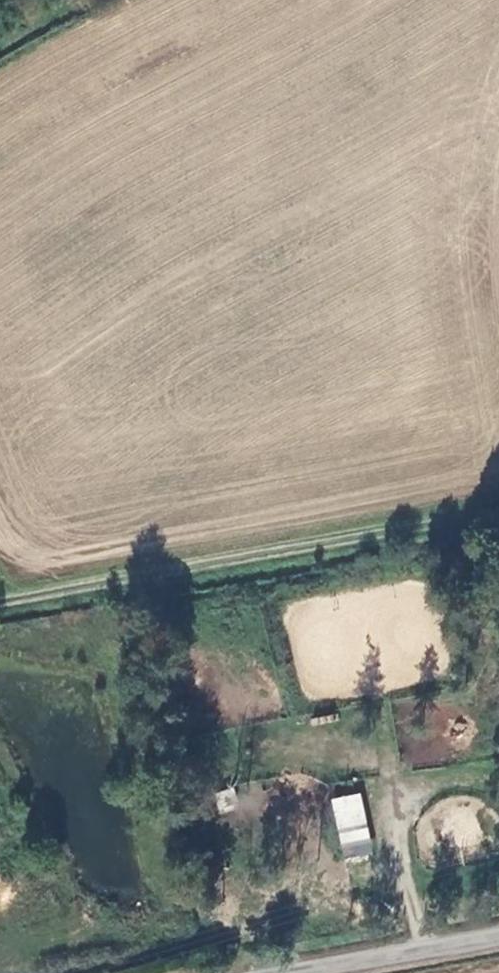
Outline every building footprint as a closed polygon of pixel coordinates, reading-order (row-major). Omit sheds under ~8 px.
[(331,798),(342,859),(373,853),(361,792),(331,798)]
